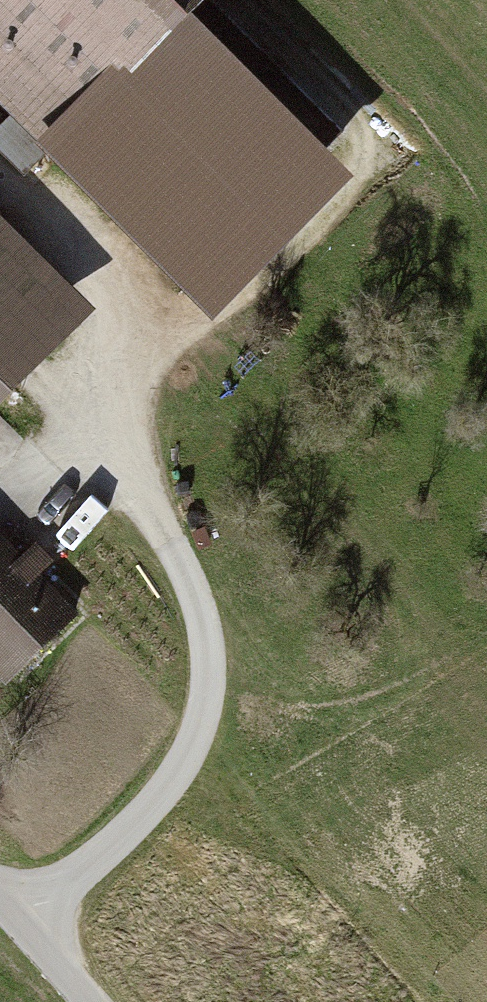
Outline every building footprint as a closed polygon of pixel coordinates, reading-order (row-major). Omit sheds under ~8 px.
[(53,147),(202,0),(0,0),(0,94),(53,147)] [(0,234),(0,400),(83,313),(0,234)] [(0,545),(0,680),(4,684),(71,619),(0,545)]
